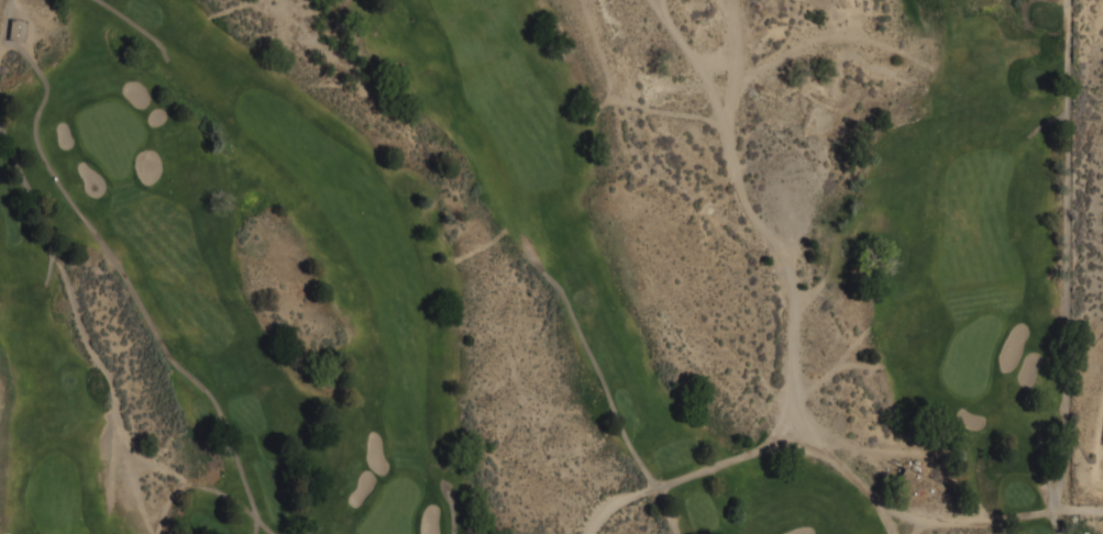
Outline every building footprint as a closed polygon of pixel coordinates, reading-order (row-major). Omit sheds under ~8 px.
[(26,20),(11,19),(9,40),(24,42),(26,20)]
